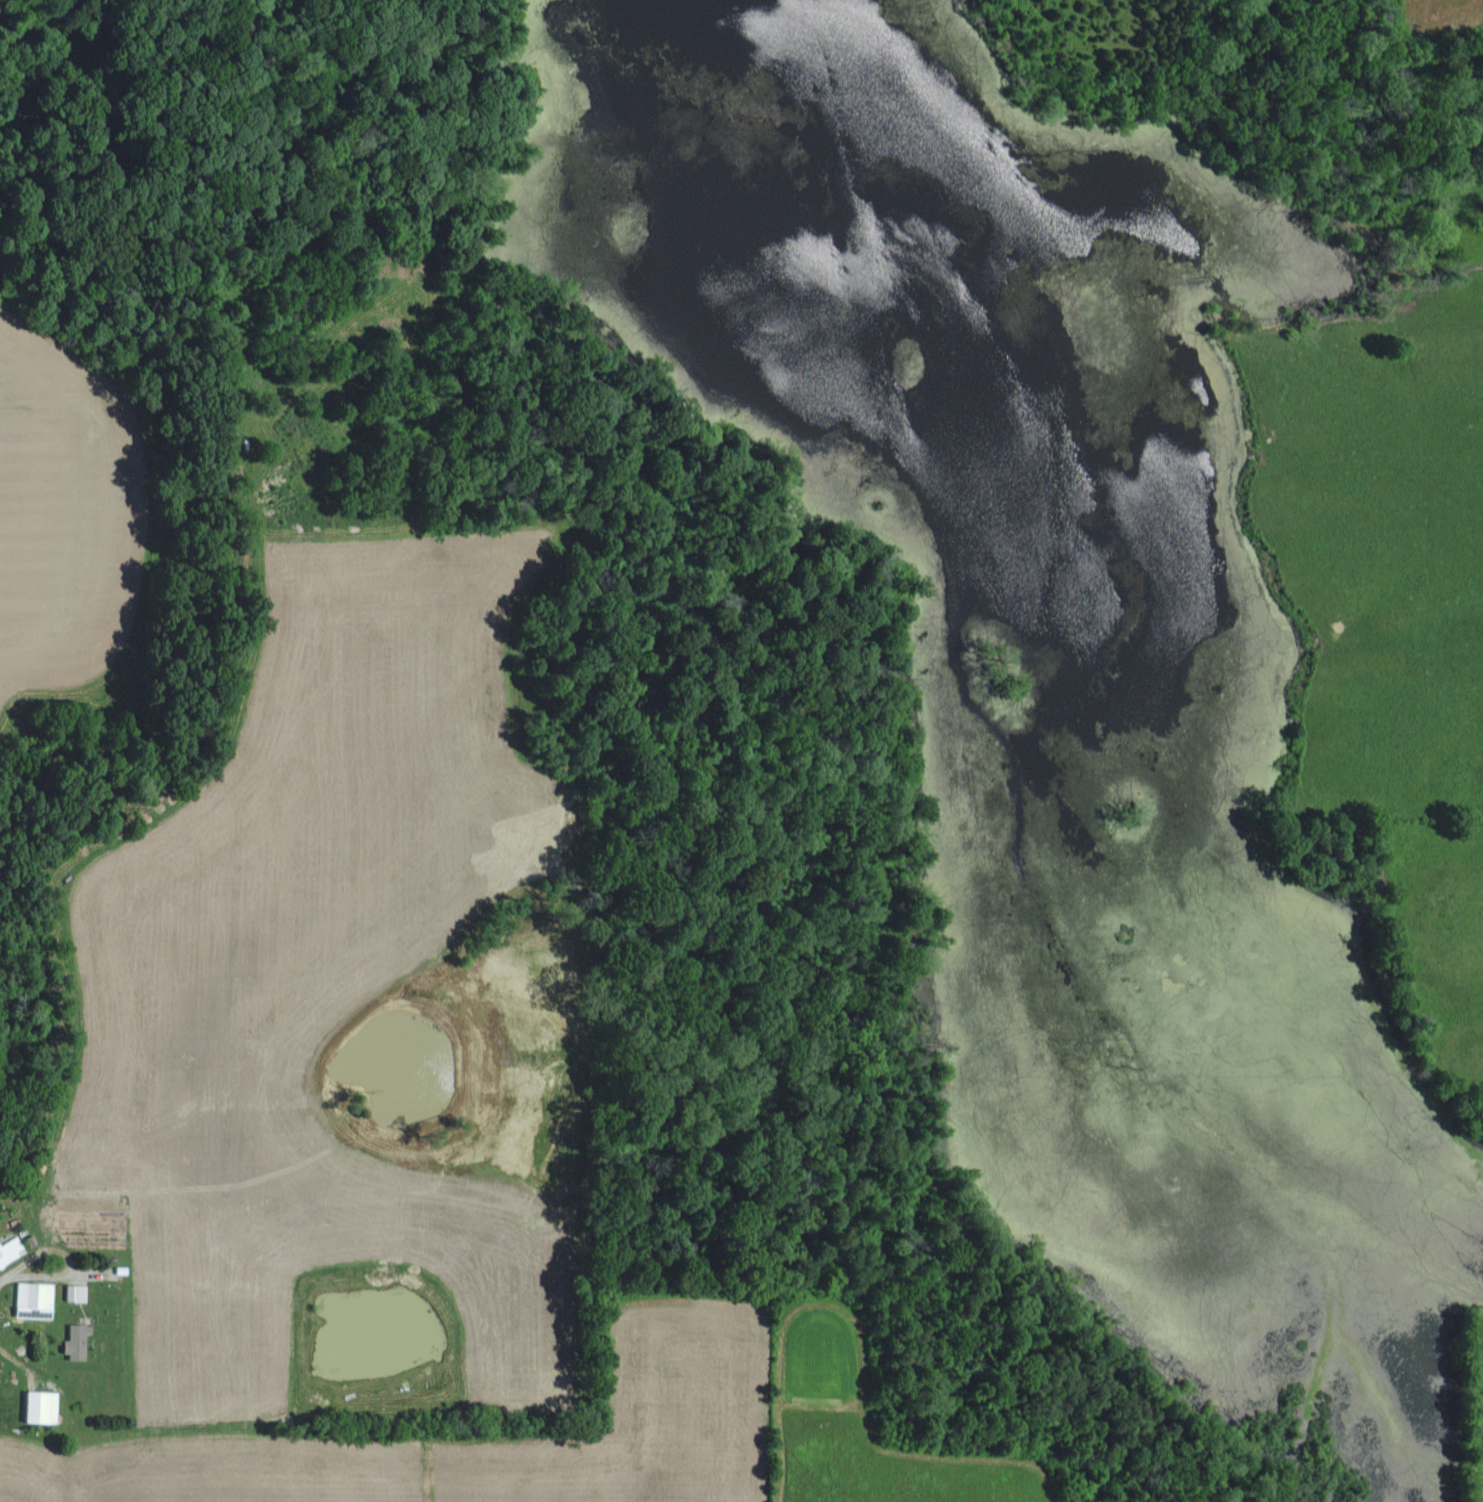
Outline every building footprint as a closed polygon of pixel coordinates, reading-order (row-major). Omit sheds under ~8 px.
[(23,1252),(14,1234),(0,1240),(0,1263),(23,1252)] [(12,1306),(49,1307),(50,1281),(13,1280),(12,1306)] [(62,1299),(82,1300),(82,1283),(63,1283),(62,1299)] [(61,1357),(81,1358),(81,1331),(87,1331),(87,1322),(65,1322),(65,1338),(61,1338),(61,1357)] [(19,1420),(52,1421),(53,1389),(20,1389),(19,1420)]
